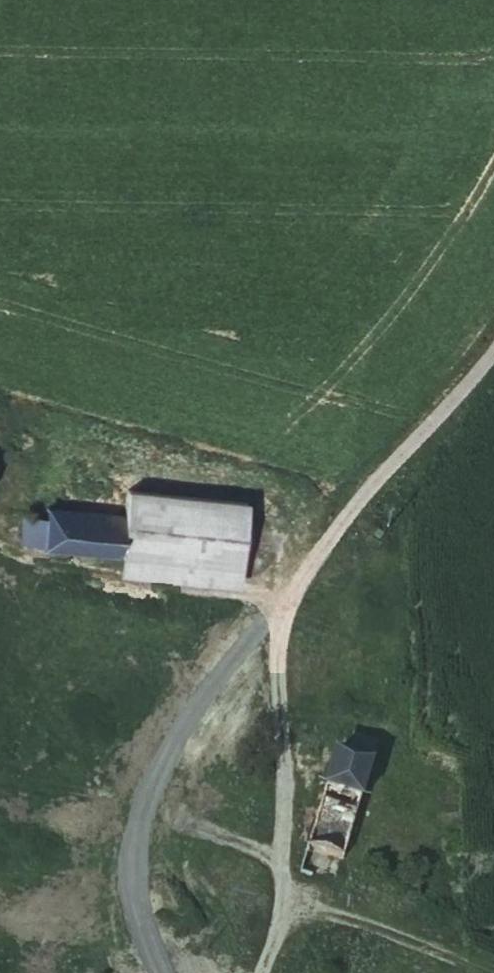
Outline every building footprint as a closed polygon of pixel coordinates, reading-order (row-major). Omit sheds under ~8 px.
[(48,506),(44,545),(123,549),(243,556),(246,491),(126,484),(125,510),(48,506)] [(331,745),(303,837),(340,849),(369,755),(331,745)] [(340,849),(303,837),(295,863),(332,875),(340,849)]
